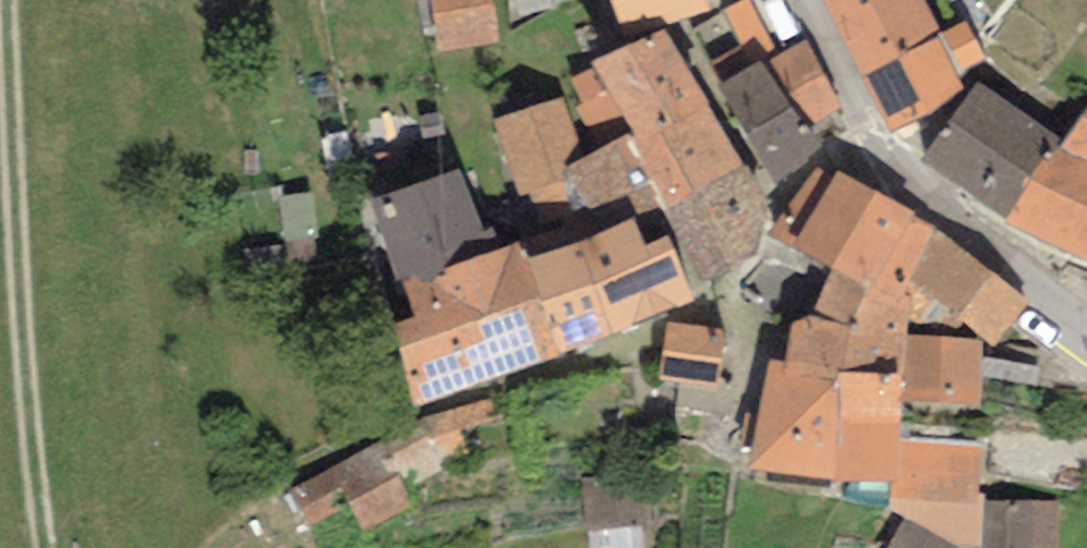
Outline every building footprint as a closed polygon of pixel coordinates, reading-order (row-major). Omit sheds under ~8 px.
[(439,51),(498,41),(491,0),(431,0),(439,51)] [(519,14),(570,0),(516,0),(519,14)] [(624,36),(711,10),(707,0),(613,0),(624,36)] [(693,30),(719,82),(776,48),(749,0),(745,0),(722,12),(693,30)] [(862,76),(906,49),(940,28),(925,0),(823,0),(862,76)] [(985,59),(966,22),(937,35),(906,49),(862,76),(891,132),(932,113),(965,88),(956,73),(985,59)] [(634,144),(708,106),(664,30),(591,63),(594,67),(624,115),(634,131),(629,134),(634,144)] [(764,65),(807,126),(841,108),(805,40),(764,65)] [(717,87),(778,186),(828,156),(807,126),(764,65),(761,60),(717,87)] [(587,126),(624,115),(594,67),(569,78),(582,103),(577,107),(587,126)] [(1006,218),(1061,140),(978,83),(921,161),(1006,218)] [(560,183),(566,167),(565,165),(578,142),(563,99),(494,119),(520,195),(528,193),(533,203),(568,201),(560,183)] [(668,209),(744,165),(708,106),(634,144),(664,203),(668,209)] [(1006,218),(1003,222),(1086,262),(1086,106),(1061,140),(1006,218)] [(638,214),(664,203),(634,144),(629,134),(595,153),(566,167),(560,183),(568,201),(572,210),(585,204),(587,210),(627,195),(638,214)] [(663,212),(692,290),(757,256),(763,230),(770,201),(744,165),(668,209),(663,212)] [(835,176),(818,168),(768,234),(833,268),(895,300),(935,227),(913,216),(916,212),(839,170),(835,176)] [(398,281),(404,280),(490,252),(459,170),(370,201),(398,281)] [(578,244),(525,259),(556,354),(612,334),(693,300),(666,236),(645,246),(633,219),(578,244)] [(1029,302),(935,227),(895,300),(910,307),(956,328),(962,321),(985,340),(993,347),(1029,302)] [(525,259),(519,243),(490,252),(404,280),(415,318),(392,326),(415,406),(557,358),(556,354),(525,259)] [(908,334),(910,307),(895,300),(833,268),(812,313),(791,322),(783,361),(904,372),(908,334)] [(723,329),(668,322),(659,379),(718,387),(723,329)] [(984,354),(985,340),(908,334),(904,372),(901,402),(980,407),(982,377),(984,354)] [(1042,365),(984,354),(982,377),(1038,386),(1042,365)] [(901,402),(904,372),(783,361),(769,359),(747,469),(891,481),(896,439),(901,402)] [(494,420),(490,399),(421,420),(383,441),(403,490),(442,470),(439,456),(466,454),(460,430),(494,420)] [(984,500),(985,442),(896,439),(888,506),(904,516),(956,545),(983,547),(984,500)] [(403,490),(383,441),(289,491),(311,526),(348,506),(364,531),(411,504),(403,490)] [(583,475),(592,547),(649,547),(639,469),(583,475)] [(1060,500),(984,500),(983,547),(1059,547),(1060,500)] [(956,545),(904,516),(886,547),(954,547),(956,545)]
